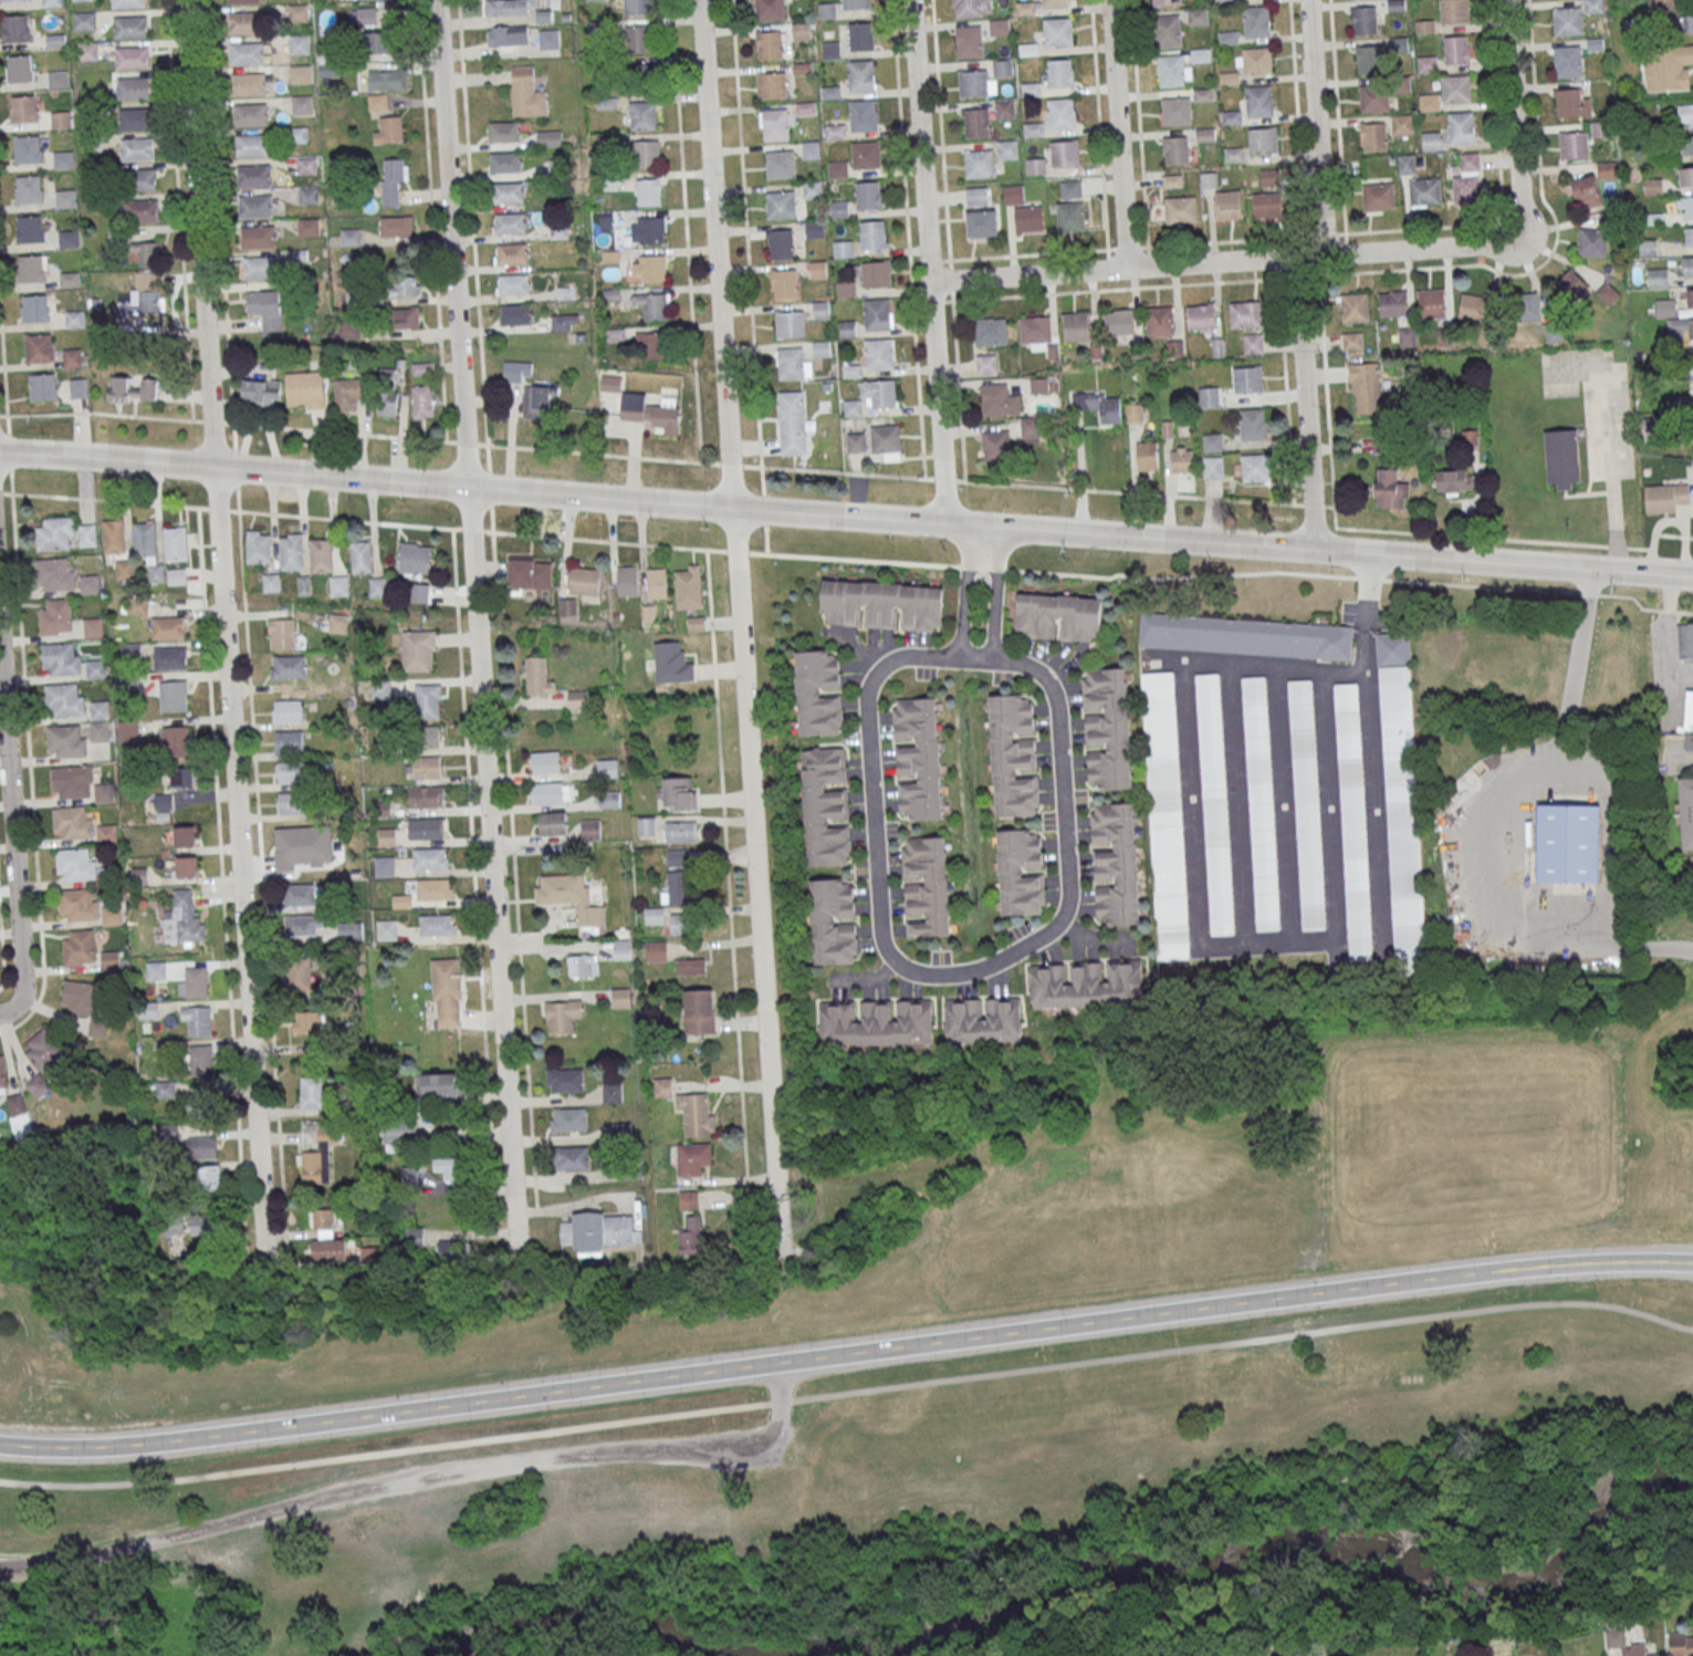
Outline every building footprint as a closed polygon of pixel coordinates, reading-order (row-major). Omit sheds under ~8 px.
[(527,15),(527,0),(485,0),(485,15),(527,15)] [(623,13),(649,13),(649,0),(623,0),(623,13)] [(783,19),(783,0),(756,0),(756,19),(783,19)] [(871,0),(842,0),(842,9),(871,9),(871,0)] [(1440,23),(1470,23),(1470,0),(1440,0),(1440,23)] [(1585,13),(1604,13),(1604,0),(1585,0),(1585,13)] [(1649,9),(1681,9),(1681,0),(1649,0),(1649,9)] [(1017,3),(1017,14),(1034,14),(1034,9),(1032,9),(1032,2),(1017,3)] [(288,4),(306,4),(306,21),(288,21),(288,4)] [(1272,35),(1269,5),(1243,7),(1246,38),(1272,35)] [(1377,6),(1352,7),(1353,35),(1378,34),(1377,6)] [(1582,34),(1581,7),(1554,7),(1554,35),(1582,34)] [(351,24),(375,24),(375,8),(351,8),(351,24)] [(72,12),(94,12),(94,29),(72,29),(72,12)] [(228,12),(260,12),(260,33),(229,34),(228,12)] [(2,15),(25,13),(28,41),(2,43),(0,25),(2,25),(2,15)] [(1681,33),(1692,33),(1692,15),(1681,15),(1681,33)] [(1181,47),(1181,16),(1159,16),(1159,47),(1181,47)] [(114,17),(146,17),(146,38),(114,39),(114,17)] [(1073,18),(1044,18),(1044,46),(1073,46),(1073,18)] [(990,35),(1009,35),(1009,19),(990,19),(990,35)] [(849,22),(849,50),(874,49),(874,22),(849,22)] [(627,52),(649,52),(649,25),(627,25),(627,52)] [(957,25),(957,57),(983,57),(983,25),(957,25)] [(529,27),(488,27),(488,45),(529,45),(529,27)] [(539,49),(559,49),(559,29),(539,30),(539,49)] [(781,31),(757,31),(757,59),(781,59),(781,31)] [(390,32),(366,32),(366,54),(390,54),(390,32)] [(289,34),(307,34),(307,51),(289,52),(289,34)] [(1470,36),(1445,36),(1445,64),(1470,64),(1470,36)] [(76,42),(95,42),(96,59),(77,60),(76,42)] [(230,43),(262,42),(262,64),(230,64),(230,43)] [(1387,45),(1357,45),(1357,73),(1387,73),(1387,45)] [(116,48),(148,46),(148,67),(117,69),(116,48)] [(1555,78),(1581,78),(1581,46),(1555,46),(1555,78)] [(1688,89),(1688,66),(1692,66),(1692,46),(1647,46),(1647,90),(1688,89)] [(7,55),(30,54),(32,82),(7,83),(6,66),(7,66),(7,55)] [(1192,64),(1184,64),(1184,55),(1158,55),(1158,86),(1192,86),(1192,64)] [(1418,72),(1436,72),(1436,57),(1418,57),(1418,72)] [(1048,87),(1075,87),(1075,59),(1048,59),(1048,87)] [(846,61),(871,60),(874,91),(848,92),(846,61)] [(1012,60),(992,60),(992,75),(1012,75),(1012,60)] [(289,65),(307,65),(309,82),(290,82),(289,65)] [(534,66),(513,66),(513,115),(547,115),(547,90),(534,90),(534,66)] [(402,90),(402,70),(368,70),(368,90),(402,90)] [(959,96),(997,96),(997,80),(988,80),(988,70),(959,70),(959,96)] [(232,73),(264,72),(264,94),(233,94),(232,73)] [(757,98),(786,98),(786,72),(757,72),(757,98)] [(1470,75),(1443,75),(1443,102),(1470,102),(1470,75)] [(117,77),(149,76),(150,98),(118,98),(117,77)] [(1388,112),(1388,84),(1360,85),(1360,112),(1388,112)] [(1246,86),(1247,117),(1274,116),(1273,86),(1246,86)] [(1555,117),(1588,117),(1588,88),(1555,88),(1555,117)] [(367,94),(386,93),(387,110),(368,111),(367,94)] [(1439,111),(1439,93),(1420,93),(1420,111),(1439,111)] [(10,95),(34,94),(36,122),(10,123),(9,106),(11,106),(10,95)] [(291,95),(311,95),(312,114),(291,114),(291,95)] [(1160,97),(1161,125),(1192,124),(1192,97),(1160,97)] [(848,101),(874,98),(876,129),(850,132),(848,101)] [(1048,128),(1075,128),(1075,98),(1048,98),(1048,128)] [(1014,118),(1014,99),(995,99),(995,118),(1014,118)] [(656,101),(630,101),(630,129),(656,129),(656,101)] [(234,104),(267,104),(267,125),(234,126),(234,104)] [(1678,126),(1692,126),(1692,104),(1678,104),(1678,126)] [(119,108),(151,108),(151,129),(119,131),(119,108)] [(788,140),(788,109),(761,109),(761,140),(788,140)] [(989,109),(964,109),(964,137),(989,137),(989,109)] [(71,112),(51,112),(51,127),(71,127),(71,112)] [(1449,143),(1474,143),(1474,112),(1449,112),(1449,143)] [(379,117),(380,130),(373,131),(374,143),(403,141),(401,115),(379,117)] [(1392,134),(1413,134),(1413,115),(1392,115),(1392,134)] [(489,122),(518,121),(519,142),(490,143),(489,122)] [(1043,123),(1025,123),(1025,136),(1043,136),(1043,123)] [(1365,151),(1387,151),(1387,123),(1365,123),(1365,151)] [(1278,153),(1278,128),(1249,128),(1249,153),(1278,153)] [(562,131),(537,131),(537,146),(562,146),(562,131)] [(1441,150),(1441,132),(1423,132),(1423,150),(1441,150)] [(1560,132),(1560,158),(1589,158),(1589,132),(1560,132)] [(237,135),(269,134),(269,156),(237,156),(237,135)] [(16,163),(40,163),(40,135),(16,135),(16,163)] [(851,138),(877,136),(878,167),(853,169),(851,138)] [(1189,136),(1164,137),(1165,164),(1190,164),(1189,136)] [(121,139),(153,138),(153,159),(122,160),(121,139)] [(634,167),(659,167),(659,140),(634,140),(634,167)] [(1018,158),(1018,140),(998,140),(998,158),(1018,158)] [(1080,166),(1080,140),(1051,140),(1051,167),(1080,166)] [(819,158),(819,142),(809,142),(809,154),(804,154),(804,158),(819,158)] [(795,177),(795,150),(766,151),(766,178),(795,177)] [(965,150),(966,177),(994,177),(994,150),(965,150)] [(54,151),(54,167),(72,167),(72,151),(54,151)] [(490,153),(519,152),(519,171),(490,173),(490,153)] [(1460,152),(1461,171),(1479,170),(1479,152),(1460,152)] [(1398,154),(1398,173),(1415,173),(1415,154),(1398,154)] [(316,172),(316,158),(298,158),(298,172),(316,172)] [(409,181),(408,158),(381,159),(383,206),(398,206),(398,181),(409,181)] [(1046,173),(1046,158),(1027,158),(1027,173),(1046,173)] [(1617,177),(1617,162),(1598,162),(1598,177),(1617,177)] [(238,165),(270,165),(270,186),(238,187),(238,165)] [(1680,186),(1692,186),(1692,167),(1680,167),(1680,186)] [(124,169),(156,168),(156,190),(124,190),(124,169)] [(15,176),(40,174),(42,201),(15,204),(14,187),(17,187),(15,176)] [(1570,181),(1579,213),(1603,206),(1594,174),(1570,181)] [(1480,205),(1480,175),(1453,175),(1453,205),(1480,205)] [(1663,195),(1663,177),(1644,177),(1644,195),(1663,195)] [(637,205),(660,205),(660,178),(637,178),(637,205)] [(1440,178),(1409,178),(1409,206),(1440,206),(1440,178)] [(855,183),(881,180),(882,209),(857,210),(855,183)] [(1083,180),(1060,180),(1060,198),(1083,198),(1083,180)] [(492,184),(521,181),(522,202),(493,204),(492,184)] [(804,182),(804,198),(820,198),(820,182),(804,182)] [(1363,211),(1394,210),(1394,182),(1363,183),(1363,211)] [(1025,203),(1024,185),(1005,186),(1005,204),(1025,203)] [(988,188),(967,188),(967,205),(988,205),(988,188)] [(56,207),(77,207),(77,190),(56,190),(56,207)] [(795,218),(795,191),(767,191),(767,218),(795,218)] [(1216,219),(1242,219),(1242,191),(1216,191),(1216,219)] [(1285,218),(1284,192),(1254,193),(1254,218),(1285,218)] [(240,196),(271,196),(272,217),(240,218),(240,196)] [(1197,196),(1165,197),(1166,224),(1197,223),(1197,196)] [(1692,218),(1692,196),(1677,196),(1677,218),(1692,218)] [(126,200),(157,199),(158,220),(126,221),(126,200)] [(1086,231),(1085,201),(1057,202),(1057,232),(1086,231)] [(1016,234),(1044,234),(1044,207),(1016,207),(1016,234)] [(998,210),(967,212),(969,238),(999,236),(998,210)] [(494,213),(523,212),(524,233),(495,235),(494,213)] [(17,216),(41,215),(42,242),(17,243),(15,227),(18,227),(17,216)] [(413,217),(380,217),(380,236),(413,236),(413,217)] [(631,243),(665,243),(665,217),(631,217),(631,243)] [(318,219),(300,219),(300,235),(318,235),(318,219)] [(859,221),(885,220),(886,248),(860,250),(859,221)] [(823,236),(822,223),(815,224),(816,236),(823,236)] [(242,227),(274,226),(274,248),(242,248),(242,227)] [(359,229),(342,229),(342,244),(359,244),(359,229)] [(1607,229),(1579,229),(1579,256),(1607,256),(1607,229)] [(59,247),(78,247),(78,230),(59,230),(59,247)] [(793,230),(767,230),(767,258),(793,258),(793,230)] [(1656,255),(1656,239),(1639,239),(1640,255),(1656,255)] [(161,242),(132,242),(132,264),(161,264),(161,242)] [(497,244),(525,243),(526,263),(498,264),(497,244)] [(18,256),(42,253),(43,281),(18,283),(17,267),(19,265),(18,256)] [(633,255),(633,282),(666,282),(666,255),(633,255)] [(1683,256),(1684,277),(1692,276),(1692,256),(1683,256)] [(243,258),(275,257),(276,278),(244,279),(243,258)] [(860,262),(889,260),(890,285),(863,288),(860,262)] [(1555,285),(1571,301),(1588,283),(1571,268),(1555,285)] [(1648,287),(1668,287),(1668,268),(1648,268),(1648,287)] [(772,297),(797,297),(797,269),(772,269),(772,297)] [(134,271),(134,293),(117,293),(117,315),(162,315),(162,271),(134,271)] [(498,274),(526,273),(527,293),(499,295),(498,274)] [(420,295),(420,276),(397,276),(397,295),(420,295)] [(856,282),(837,282),(837,297),(856,297),(856,282)] [(1446,317),(1446,289),(1419,289),(1420,317),(1446,317)] [(248,292),(280,291),(280,313),(248,313),(248,292)] [(1408,292),(1380,292),(1380,316),(1408,316),(1408,292)] [(22,295),(45,293),(48,321),(22,323),(20,305),(22,305),(22,295)] [(1488,320),(1489,294),(1461,293),(1460,319),(1488,320)] [(667,294),(633,294),(633,306),(645,306),(645,320),(667,320),(667,294)] [(1368,294),(1342,294),(1342,322),(1368,322),(1368,294)] [(1547,295),(1512,295),(1512,319),(1546,319),(1547,295)] [(863,300),(888,298),(890,329),(865,330),(863,300)] [(1675,300),(1655,300),(1655,316),(1675,316),(1675,300)] [(829,301),(814,301),(814,318),(829,318),(829,301)] [(1261,301),(1230,302),(1230,328),(1262,327),(1261,301)] [(500,305),(529,303),(530,324),(501,325),(500,305)] [(1188,332),(1215,332),(1215,304),(1188,304),(1188,332)] [(1174,335),(1174,306),(1147,306),(1147,335),(1174,335)] [(392,307),(392,328),(419,328),(419,307),(392,307)] [(1106,335),(1134,335),(1134,309),(1106,309),(1106,335)] [(81,310),(65,310),(65,326),(81,326),(81,310)] [(776,336),(804,336),(804,310),(776,310),(776,336)] [(1090,312),(1064,312),(1064,341),(1090,341),(1090,312)] [(577,314),(551,314),(551,330),(577,330),(577,314)] [(1021,316),(1021,342),(1051,342),(1051,316),(1021,316)] [(1006,318),(975,318),(975,345),(1006,345),(1006,318)] [(1668,318),(1668,339),(1692,339),(1692,318),(1668,318)] [(855,321),(840,321),(841,337),(856,336),(855,321)] [(1414,328),(1401,328),(1401,345),(1414,345),(1414,328)] [(665,359),(665,332),(636,332),(636,359),(665,359)] [(1343,350),(1363,350),(1363,332),(1343,332),(1343,350)] [(24,335),(50,333),(52,361),(25,363),(24,335)] [(1244,333),(1244,354),(1263,354),(1263,333),(1244,333)] [(864,339),(889,337),(891,368),(866,369),(864,339)] [(815,357),(831,355),(830,340),(813,342),(815,357)] [(811,357),(803,357),(803,347),(778,347),(778,378),(811,378),(811,357)] [(64,349),(64,366),(82,366),(82,349),(64,349)] [(997,355),(976,355),(976,373),(997,373),(997,355)] [(531,382),(531,361),(504,361),(504,382),(531,382)] [(1380,363),(1351,363),(1352,414),(1381,414),(1380,363)] [(843,364),(843,376),(861,376),(861,364),(843,364)] [(1264,393),(1263,367),(1233,367),(1234,393),(1264,393)] [(379,417),(396,417),(396,368),(379,368),(379,417)] [(287,372),(287,408),(324,408),(324,372),(287,372)] [(30,374),(30,401),(57,400),(56,373),(30,374)] [(158,376),(110,376),(110,402),(158,402),(158,376)] [(621,376),(602,376),(602,391),(621,391),(621,376)] [(87,398),(87,378),(70,378),(70,398),(87,398)] [(1048,378),(1030,378),(1030,393),(1048,393),(1048,378)] [(280,379),(243,379),(243,405),(280,405),(280,379)] [(336,379),(336,411),(356,411),(356,400),(367,400),(367,379),(336,379)] [(897,406),(896,379),(861,380),(861,400),(844,400),(845,416),(863,416),(863,407),(897,406)] [(1007,395),(1007,384),(982,384),(982,415),(1020,415),(1020,395),(1007,395)] [(432,385),(413,385),(413,419),(432,419),(432,385)] [(523,418),(551,419),(552,386),(524,385),(523,418)] [(1200,407),(1220,407),(1219,387),(1199,388),(1200,407)] [(779,391),(779,455),(806,455),(806,391),(779,391)] [(679,433),(681,397),(661,397),(661,405),(646,405),(646,394),(622,393),(621,419),(656,421),(656,433),(679,433)] [(1122,423),(1122,393),(1072,393),(1072,411),(1099,411),(1099,423),(1122,423)] [(1127,404),(1127,423),(1143,423),(1143,404),(1127,404)] [(1268,409),(1240,409),(1240,440),(1268,440),(1268,409)] [(1021,417),(1022,443),(1039,443),(1039,417),(1021,417)] [(884,461),(901,461),(901,425),(872,425),(872,451),(884,451),(884,461)] [(1578,429),(1544,430),(1546,484),(1556,483),(1556,489),(1580,488),(1578,429)] [(1010,431),(983,431),(983,463),(1010,463),(1010,431)] [(848,452),(866,452),(866,433),(848,433),(848,452)] [(1203,451),(1222,451),(1222,434),(1203,434),(1203,451)] [(1137,470),(1159,470),(1159,441),(1137,441),(1137,470)] [(1171,472),(1194,472),(1194,447),(1171,447),(1171,472)] [(1271,481),(1271,454),(1241,454),(1241,481),(1271,481)] [(1203,456),(1203,477),(1223,477),(1223,456),(1203,456)] [(1397,463),(1377,463),(1377,507),(1408,507),(1408,482),(1397,482),(1397,463)] [(1471,470),(1436,470),(1436,491),(1471,491),(1471,470)] [(1690,509),(1688,482),(1644,486),(1646,512),(1690,509)] [(75,549),(74,517),(37,518),(38,550),(75,549)] [(103,521),(104,555),(125,554),(124,520),(103,521)] [(156,559),(156,522),(135,522),(135,559),(156,559)] [(96,524),(80,524),(80,546),(96,546),(96,524)] [(165,526),(165,561),(187,561),(187,526),(165,526)] [(270,530),(247,530),(247,564),(270,564),(270,530)] [(304,534),(280,534),(280,570),(304,570),(304,534)] [(311,571),(333,571),(333,538),(311,538),(311,571)] [(371,540),(352,540),(352,572),(371,572),(371,540)] [(400,573),(431,573),(431,543),(400,543),(400,573)] [(34,559),(67,558),(67,571),(74,571),(75,589),(44,591),(43,583),(35,583),(34,559)] [(552,558),(509,558),(509,588),(552,588),(552,558)] [(134,579),(134,563),(116,563),(116,579),(134,579)] [(165,564),(149,564),(149,582),(165,582),(165,564)] [(637,596),(637,565),(618,565),(618,596),(637,596)] [(701,565),(676,566),(677,608),(702,607),(701,565)] [(600,568),(571,567),(571,595),(599,595),(600,568)] [(647,598),(667,598),(667,568),(647,568),(647,598)] [(185,570),(172,570),(172,582),(185,582),(185,570)] [(280,573),(263,573),(264,592),(280,592),(280,573)] [(80,575),(98,574),(100,592),(81,593),(80,575)] [(330,596),(349,596),(349,575),(330,575),(330,596)] [(309,576),(299,576),(299,594),(309,594),(309,576)] [(371,597),(388,597),(388,577),(371,577),(371,597)] [(824,580),(943,587),(941,626),(932,626),(932,631),(901,628),(902,607),(898,606),(896,627),(865,626),(866,604),(861,604),(859,625),(828,623),(828,618),(825,618),(826,613),(821,613),(824,580)] [(428,583),(410,583),(410,602),(428,602),(428,583)] [(1102,632),(1104,597),(1017,593),(1015,638),(1092,641),(1092,632),(1102,632)] [(72,631),(70,597),(46,600),(46,608),(39,608),(40,635),(59,634),(59,632),(72,631)] [(148,598),(129,598),(129,613),(148,613),(148,598)] [(1141,612),(1355,627),(1352,660),(1139,645),(1141,612)] [(347,633),(347,614),(329,614),(329,633),(347,633)] [(150,617),(185,616),(185,638),(151,639),(150,617)] [(83,618),(103,617),(104,635),(84,636),(83,618)] [(269,619),(269,649),(305,649),(305,630),(294,630),(294,619),(269,619)] [(1692,658),(1692,623),(1677,623),(1677,658),(1692,658)] [(404,671),(435,671),(435,631),(404,631),(404,671)] [(1376,634),(1410,632),(1428,969),(1397,970),(1376,634)] [(655,683),(694,681),(693,661),(683,662),(682,641),(654,642),(655,683)] [(40,644),(73,643),(74,656),(80,656),(81,674),(50,676),(50,668),(41,668),(40,644)] [(122,657),(140,657),(140,644),(122,644),(122,657)] [(153,648),(187,647),(187,669),(154,670),(153,648)] [(795,652),(801,735),(839,733),(839,725),(844,725),(842,694),(821,695),(821,689),(842,688),(839,657),(835,657),(835,654),(829,654),(828,649),(795,652)] [(272,656),(304,655),(305,677),(270,678),(270,667),(273,667),(272,656)] [(554,693),(554,680),(547,680),(547,657),(526,657),(526,693),(554,693)] [(85,660),(104,659),(105,677),(86,678),(85,660)] [(1126,667),(1133,789),(1099,791),(1098,785),(1094,785),(1093,782),(1089,782),(1087,751),(1106,750),(1106,744),(1086,746),(1084,714),(1105,712),(1104,707),(1084,708),(1083,678),(1087,678),(1086,669),(1126,667)] [(1141,674),(1174,671),(1190,957),(1158,959),(1141,674)] [(1195,675),(1220,674),(1235,933),(1211,935),(1195,675)] [(1242,677),(1266,676),(1282,929),(1257,930),(1242,677)] [(1288,680),(1313,679),(1328,928),(1304,929),(1288,680)] [(187,681),(160,681),(160,711),(187,711),(187,681)] [(372,698),(391,698),(391,681),(372,681),(372,698)] [(44,685),(76,683),(77,697),(83,696),(84,715),(53,716),(53,708),(45,709),(44,685)] [(1335,685),(1359,684),(1375,958),(1350,960),(1335,685)] [(440,718),(440,685),(416,685),(416,718),(440,718)] [(588,690),(569,690),(569,706),(588,706),(588,690)] [(989,695),(996,816),(1035,814),(1035,805),(1039,805),(1038,774),(1020,775),(1020,770),(1037,769),(1036,737),(1016,739),(1016,733),(1035,732),(1034,701),(1028,701),(1028,698),(1023,698),(1023,694),(989,695)] [(936,697),(943,817),(910,821),(910,815),(905,815),(903,812),(900,812),(898,781),(916,781),(916,774),(898,775),(896,744),(913,743),(913,738),(896,739),(893,708),(897,707),(897,699),(936,697)] [(273,700),(300,699),(301,721),(273,722),(273,700)] [(90,701),(108,700),(109,718),(91,719),(90,701)] [(88,721),(108,719),(109,741),(90,742),(88,721)] [(119,721),(119,740),(138,740),(138,721),(119,721)] [(46,726),(79,725),(80,738),(85,738),(86,757),(55,758),(55,750),(48,750),(46,726)] [(189,726),(163,726),(163,757),(189,757),(189,726)] [(411,726),(439,726),(439,748),(411,748),(411,726)] [(274,731),(301,730),(302,752),(274,753),(274,731)] [(802,750),(808,866),(847,864),(847,855),(851,855),(849,824),(828,825),(828,820),(849,819),(847,788),(825,789),(825,784),(847,782),(845,748),(802,750)] [(533,752),(533,774),(560,774),(560,752),(533,752)] [(412,756),(440,756),(440,778),(414,778),(412,756)] [(598,777),(618,777),(618,760),(598,760),(598,777)] [(277,783),(304,783),(304,761),(277,761),(277,783)] [(50,767),(92,764),(92,782),(88,782),(90,798),(59,799),(59,791),(51,791),(50,767)] [(172,787),(193,787),(193,767),(172,767),(172,787)] [(697,810),(697,777),(664,777),(664,810),(697,810)] [(1679,778),(1682,850),(1692,850),(1692,777),(1679,778)] [(93,784),(113,782),(114,801),(94,802),(93,784)] [(563,804),(563,783),(531,783),(531,804),(563,804)] [(409,786),(409,807),(444,807),(444,786),(409,786)] [(600,792),(600,808),(619,808),(619,792),(600,792)] [(278,814),(304,814),(304,793),(278,793),(278,814)] [(1140,924),(1137,802),(1091,804),(1095,925),(1140,924)] [(52,808),(84,805),(85,820),(92,819),(92,837),(61,839),(61,831),(53,832),(52,808)] [(1540,805),(1602,806),(1601,883),(1539,882),(1540,805)] [(567,813),(540,813),(540,834),(567,834),(567,813)] [(408,819),(441,817),(442,839),(408,840),(408,819)] [(655,817),(638,817),(638,836),(655,836),(655,817)] [(582,819),(582,839),(600,839),(600,819),(582,819)] [(696,821),(666,821),(666,842),(696,842),(696,821)] [(96,825),(115,824),(116,842),(97,843),(96,825)] [(273,827),(331,824),(333,861),(323,862),(323,865),(311,866),(310,863),(292,863),(293,871),(274,872),(273,851),(275,851),(273,827)] [(174,826),(194,826),(195,846),(175,847),(174,826)] [(377,829),(395,827),(395,846),(378,846),(377,829)] [(998,830),(1001,915),(1046,914),(1042,828),(998,830)] [(952,935),(947,836),(902,838),(906,938),(952,935)] [(411,848),(445,847),(445,857),(447,857),(448,868),(412,869),(411,848)] [(55,850),(87,848),(88,862),(95,861),(95,879),(64,881),(64,873),(56,874),(55,850)] [(687,866),(687,849),(668,849),(668,866),(687,866)] [(176,857),(196,856),(197,876),(177,877),(176,857)] [(374,856),(393,856),(394,875),(375,876),(374,856)] [(129,868),(146,867),(147,885),(130,886),(129,868)] [(668,890),(663,890),(663,903),(691,903),(691,871),(668,871),(668,890)] [(540,875),(582,873),(583,886),(588,886),(588,906),(604,905),(604,925),(577,926),(576,902),(534,904),(534,886),(541,886),(540,875)] [(416,879),(449,877),(450,898),(417,900),(416,879)] [(810,880),(813,965),(857,963),(854,878),(810,880)] [(285,906),(319,906),(319,884),(285,884),(285,906)] [(58,889),(90,887),(91,902),(97,900),(97,919),(66,920),(66,913),(59,914),(58,889)] [(206,941),(205,918),(193,919),(192,888),(173,888),(173,911),(164,911),(164,942),(206,941)] [(101,907),(121,906),(122,924),(103,925),(101,907)] [(671,934),(695,934),(695,913),(671,913),(671,934)] [(419,915),(451,914),(451,924),(453,924),(454,935),(419,936),(419,915)] [(317,935),(317,926),(328,926),(328,915),(286,915),(286,935),(317,935)] [(376,920),(396,919),(396,939),(377,940),(376,920)] [(336,923),(356,921),(357,940),(337,941),(336,923)] [(95,961),(93,928),(69,930),(70,938),(61,938),(63,966),(82,965),(82,962),(95,961)] [(647,939),(647,960),(666,960),(666,939),(647,939)] [(614,940),(614,958),(631,958),(631,940),(614,940)] [(100,951),(118,950),(121,968),(101,969),(100,951)] [(598,976),(598,954),(569,954),(569,976),(598,976)] [(286,990),(311,990),(311,957),(286,957),(286,990)] [(430,959),(459,957),(461,1000),(458,1000),(459,1025),(437,1027),(436,1001),(432,1002),(430,959)] [(678,975),(705,975),(705,958),(678,958),(678,975)] [(1143,960),(1030,964),(1031,1008),(1145,1005),(1143,960)] [(145,961),(165,961),(165,979),(146,979),(145,961)] [(184,967),(206,967),(206,997),(185,998),(184,967)] [(94,1014),(96,982),(64,980),(62,1012),(94,1014)] [(612,988),(612,1007),(631,1007),(631,988),(612,988)] [(714,989),(684,989),(684,1033),(714,1033),(714,989)] [(1022,1043),(1022,997),(944,997),(944,1043),(1022,1043)] [(933,1045),(933,998),(895,998),(895,999),(860,1000),(860,1021),(854,1021),(854,1000),(819,1000),(819,1046),(933,1045)] [(582,1001),(546,1001),(546,1033),(573,1033),(573,1020),(582,1020),(582,1001)] [(153,1017),(153,1004),(142,1005),(143,1018),(153,1017)] [(188,1007),(209,1007),(210,1037),(188,1037),(188,1007)] [(292,1033),(325,1033),(325,1011),(292,1011),(292,1033)] [(107,1037),(108,1018),(91,1017),(89,1036),(107,1037)] [(44,1075),(69,1056),(46,1027),(21,1046),(44,1075)] [(213,1045),(190,1045),(190,1074),(213,1074),(213,1045)] [(547,1092),(583,1092),(583,1068),(547,1068),(547,1092)] [(39,1099),(51,1086),(38,1073),(26,1086),(39,1099)] [(416,1073),(416,1101),(465,1101),(465,1073),(416,1073)] [(324,1076),(301,1076),(301,1107),(324,1107),(324,1076)] [(655,1077),(655,1097),(670,1097),(670,1077),(655,1077)] [(157,1098),(175,1098),(175,1081),(157,1081),(157,1098)] [(622,1102),(622,1082),(604,1082),(604,1102),(622,1102)] [(189,1093),(189,1117),(214,1117),(214,1093),(189,1093)] [(713,1136),(712,1093),(675,1094),(676,1111),(685,1111),(685,1136),(713,1136)] [(9,1096),(11,1114),(25,1112),(23,1094),(9,1096)] [(551,1131),(586,1131),(586,1108),(551,1108),(551,1131)] [(385,1143),(416,1143),(416,1118),(385,1118),(385,1143)] [(178,1123),(158,1123),(158,1144),(178,1144),(178,1123)] [(330,1183),(329,1143),(338,1143),(337,1126),(319,1126),(320,1151),(302,1151),(302,1184),(330,1183)] [(216,1137),(189,1137),(189,1159),(216,1159),(216,1137)] [(677,1143),(677,1175),(701,1175),(701,1164),(711,1164),(711,1143),(677,1143)] [(589,1169),(589,1147),(554,1147),(554,1169),(589,1169)] [(462,1158),(435,1158),(435,1170),(446,1170),(446,1180),(462,1180),(462,1158)] [(200,1165),(200,1189),(220,1189),(220,1165),(200,1165)] [(346,1261),(346,1238),(333,1238),(333,1209),(315,1209),(315,1238),(312,1238),(312,1261),(346,1261)] [(561,1222),(561,1244),(574,1244),(574,1255),(603,1255),(603,1245),(642,1244),(642,1229),(633,1229),(633,1212),(573,1213),(573,1222),(561,1222)] [(688,1215),(688,1230),(680,1230),(680,1253),(701,1253),(701,1215),(688,1215)] [(439,1261),(463,1261),(463,1241),(439,1241),(439,1261)] [(1610,1646),(1619,1646),(1619,1633),(1610,1634),(1610,1646)] [(1672,1635),(1672,1655),(1692,1655),(1692,1635),(1672,1635)]
